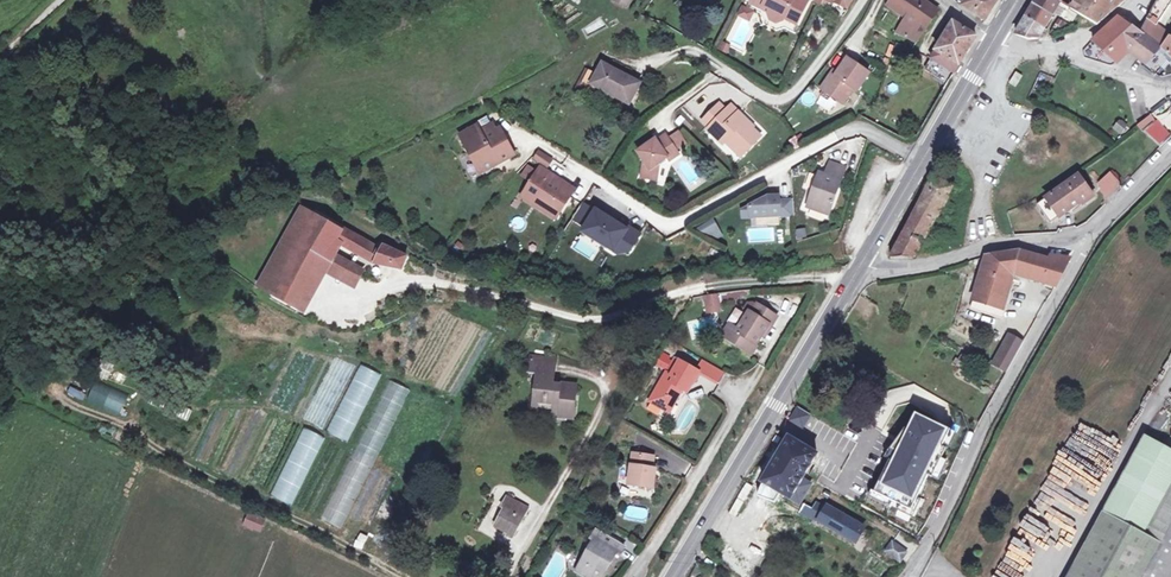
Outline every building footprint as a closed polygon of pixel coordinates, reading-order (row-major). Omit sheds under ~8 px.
[(767,11),(768,8),(762,5),(763,1),(761,0),(750,0),(749,2),(767,11)] [(794,23),(806,0),(761,0),(763,1),(762,5),(768,8),(767,11),(766,13),(767,18),(775,22),(780,20),(781,17),(794,23)] [(899,35),(916,42),(938,10),(924,0),(891,0),(888,4),(910,19),(899,35)] [(958,3),(985,20),(997,1),(997,0),(965,0),(964,1),(962,0),(961,0),(958,3)] [(1033,4),(1052,15),(1054,13),(1060,3),(1055,0),(1036,0),(1033,4)] [(1078,14),(1097,25),(1123,2),(1120,0),(1076,0),(1070,9),(1078,14)] [(1167,0),(1160,0),(1155,7),(1149,19),(1159,26),(1170,8),(1170,3),(1170,2),(1167,0)] [(1068,8),(1060,3),(1054,13),(1063,16),(1065,12),(1066,12),(1068,8)] [(1026,17),(1044,28),(1052,15),(1033,4),(1026,17)] [(751,12),(741,7),(737,14),(747,19),(751,12)] [(1038,38),(1044,28),(1026,17),(1015,34),(1023,38),(1029,40),(1038,38)] [(1141,35),(1127,24),(1120,18),(1092,41),(1118,63),(1128,51),(1144,63),(1142,65),(1154,74),(1168,56),(1161,50),(1141,35)] [(1149,19),(1143,31),(1141,35),(1161,50),(1170,37),(1170,38),(1170,35),(1159,26),(1149,19)] [(954,22),(945,35),(967,50),(976,35),(954,22)] [(967,50),(945,35),(935,50),(931,57),(954,71),(967,50)] [(1170,37),(1161,50),(1168,56),(1170,58),(1170,38),(1170,37)] [(728,43),(721,39),(718,46),(725,50),(728,43)] [(885,44),(879,42),(876,50),(881,52),(885,44)] [(867,73),(845,58),(835,73),(833,76),(829,73),(819,89),(841,104),(851,89),(855,92),(867,73)] [(891,59),(891,68),(902,68),(902,58),(891,59)] [(1036,69),(1038,62),(1031,59),(1028,66),(1036,69)] [(627,105),(639,84),(601,63),(596,73),(587,69),(579,84),(587,89),(589,85),(627,105)] [(1017,86),(1023,74),(1015,70),(1009,82),(1017,86)] [(701,83),(709,77),(705,73),(698,78),(701,83)] [(707,129),(709,127),(725,110),(718,104),(700,122),(707,129)] [(725,110),(709,127),(724,142),(739,156),(756,139),(748,131),(740,123),(743,120),(744,119),(729,105),(725,110)] [(520,112),(514,109),(510,117),(516,121),(520,112)] [(1121,136),(1129,126),(1120,118),(1112,128),(1121,136)] [(751,128),(743,120),(740,123),(748,131),(751,128)] [(474,127),(457,136),(477,174),(511,155),(497,129),(493,131),(490,125),(477,132),(474,127)] [(1150,125),(1144,130),(1160,148),(1167,141),(1159,131),(1157,133),(1150,125)] [(724,142),(709,127),(707,129),(706,130),(722,145),(724,142)] [(677,134),(668,141),(674,149),(683,142),(677,134)] [(795,149),(800,144),(794,135),(788,139),(795,149)] [(643,162),(640,178),(656,180),(658,164),(667,158),(669,161),(678,155),(674,149),(668,141),(664,136),(656,142),(654,140),(637,153),(643,162)] [(548,160),(535,152),(531,159),(543,167),(548,160)] [(826,175),(819,172),(808,206),(829,212),(845,166),(831,162),(826,175)] [(555,179),(538,168),(528,183),(534,187),(529,195),(557,213),(568,198),(564,196),(550,186),(555,179)] [(1106,197),(1122,184),(1111,170),(1095,184),(1106,197)] [(1082,206),(1093,198),(1078,177),(1037,207),(1051,224),(1080,203),(1082,206)] [(933,222),(936,217),(952,187),(934,178),(890,260),(903,262),(913,262),(923,261),(946,256),(944,236),(925,238),(933,222)] [(569,188),(555,179),(550,186),(564,196),(569,188)] [(528,183),(519,197),(553,219),(557,213),(529,195),(534,187),(528,183)] [(748,206),(749,217),(792,215),(791,201),(777,202),(777,196),(765,197),(765,199),(759,199),(760,206),(748,206)] [(581,203),(571,219),(581,225),(591,210),(581,203)] [(295,207),(254,286),(295,308),(321,262),(354,281),(359,272),(326,253),(333,242),(302,225),(308,215),(295,207)] [(594,212),(581,232),(607,248),(611,242),(621,248),(628,253),(638,235),(621,225),(619,227),(615,225),(594,212)] [(302,225),(333,242),(335,238),(339,230),(309,213),(308,215),(302,225)] [(712,219),(697,228),(708,234),(717,229),(712,219)] [(804,228),(796,229),(796,237),(805,236),(804,228)] [(717,229),(708,234),(714,237),(720,234),(717,229)] [(369,247),(339,230),(335,238),(347,245),(342,254),(356,262),(361,253),(364,255),(369,247)] [(611,242),(607,248),(617,255),(621,248),(611,242)] [(375,250),(369,247),(364,255),(372,259),(371,260),(399,266),(402,252),(376,246),(375,250)] [(1022,251),(1015,253),(1011,290),(1015,275),(1057,285),(1073,257),(1051,256),(1050,258),(1022,251)] [(1011,290),(1015,253),(990,258),(974,312),(1003,320),(1011,290)] [(714,295),(702,297),(705,312),(717,309),(714,295)] [(720,336),(729,341),(749,354),(767,325),(770,327),(776,317),(756,304),(749,314),(747,312),(736,330),(727,325),(720,336)] [(697,319),(688,322),(693,338),(702,336),(697,319)] [(1022,321),(1013,337),(1023,342),(1032,327),(1022,321)] [(1000,329),(989,323),(984,331),(996,338),(1000,329)] [(1008,333),(1000,329),(996,338),(1003,342),(1008,333)] [(963,368),(969,355),(959,351),(954,364),(963,368)] [(552,382),(555,357),(531,354),(528,373),(536,374),(531,409),(555,412),(554,416),(572,418),(574,402),(571,402),(573,385),(552,382)] [(666,362),(660,358),(655,366),(662,370),(666,362)] [(678,361),(677,364),(671,360),(662,376),(648,402),(662,410),(666,402),(671,405),(679,392),(676,391),(678,388),(680,390),(685,393),(697,372),(695,371),(678,361)] [(701,361),(695,371),(697,372),(716,383),(722,373),(701,361)] [(93,377),(83,397),(116,413),(126,392),(93,377)] [(385,377),(318,515),(339,525),(405,387),(385,377)] [(152,392),(148,402),(184,418),(188,408),(152,392)] [(671,405),(666,402),(662,410),(667,413),(671,405)] [(948,427),(913,411),(905,427),(903,426),(887,447),(893,451),(890,458),(887,457),(872,488),(909,507),(926,473),(930,474),(944,445),(940,443),(948,427)] [(1146,531),(1170,488),(1170,448),(1149,435),(1108,509),(1146,531)] [(800,479),(815,454),(786,438),(761,482),(796,502),(799,501),(807,487),(806,483),(800,479)] [(652,457),(632,454),(627,486),(650,490),(654,469),(651,468),(652,457)] [(1146,531),(1165,542),(1170,531),(1170,488),(1146,531)] [(512,534),(526,506),(505,495),(500,504),(502,505),(492,524),(512,534)] [(804,503),(799,511),(816,521),(825,505),(816,500),(812,507),(804,503)] [(825,505),(816,521),(854,542),(863,527),(825,505)] [(624,506),(623,519),(647,521),(648,508),(624,506)] [(1146,531),(1108,509),(1068,576),(1145,576),(1165,542),(1146,531)] [(262,523),(248,517),(244,527),(259,533),(262,523)] [(595,531),(591,539),(596,542),(591,551),(590,550),(584,561),(588,563),(588,568),(584,576),(586,576),(603,576),(617,553),(619,555),(624,547),(595,531)] [(1165,542),(1145,576),(1170,576),(1170,531),(1165,542)] [(893,538),(883,551),(900,563),(910,550),(893,538)] [(1006,553),(1003,558),(1006,560),(1002,566),(1011,571),(1018,560),(1006,553)] [(588,563),(584,561),(577,572),(584,576),(588,568),(588,563)]
